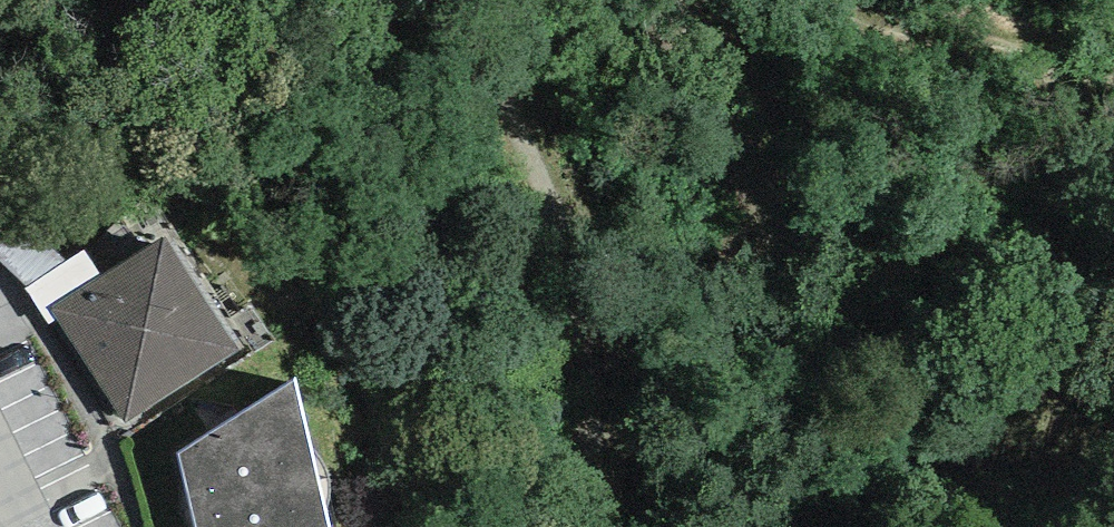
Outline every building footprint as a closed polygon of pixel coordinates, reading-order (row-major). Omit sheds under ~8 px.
[(27,287),(67,261),(23,226),(0,246),(0,261),(27,287)] [(101,276),(51,308),(60,322),(124,423),(240,350),(165,237),(101,276)] [(51,308),(101,276),(84,250),(67,261),(27,287),(24,289),(50,328),(60,322),(51,308)] [(325,506),(330,499),(331,490),(330,481),(328,474),(323,466),(318,456),(312,451),(295,378),(178,453),(197,526),(330,526),(325,506)]
